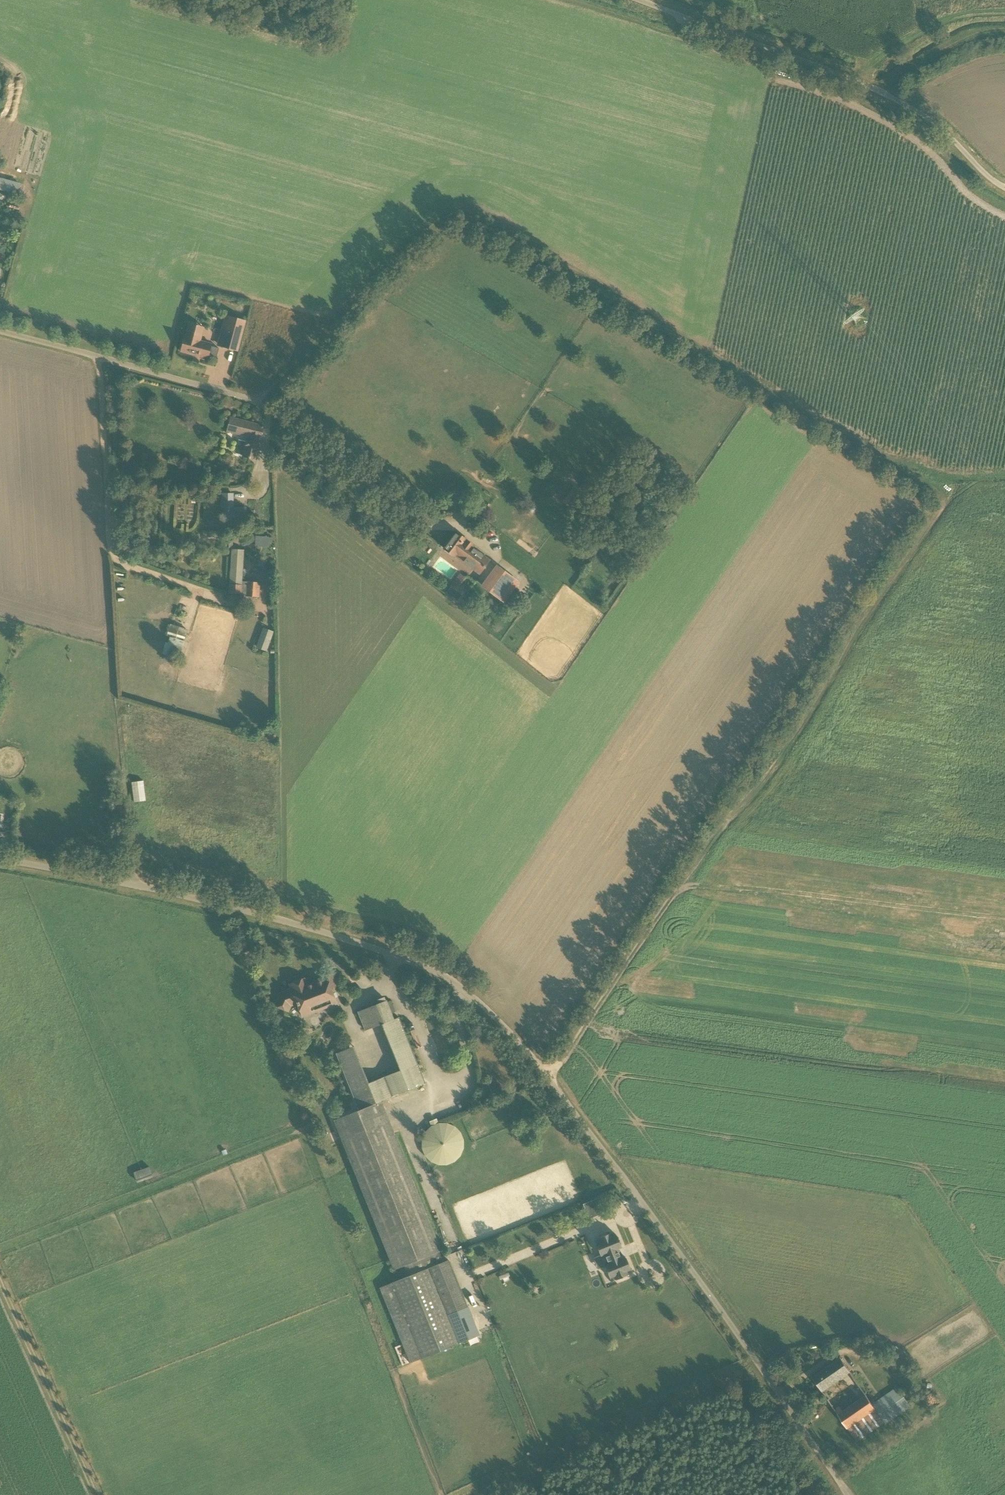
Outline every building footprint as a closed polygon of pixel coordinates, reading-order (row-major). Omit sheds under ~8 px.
[(217,345),(237,351),(245,321),(225,315),(217,345)] [(208,359),(212,344),(200,341),(204,327),(189,323),(186,337),(185,337),(181,351),(208,359)] [(243,456),(255,459),(264,426),(230,418),(227,431),(248,436),(243,456)] [(232,493),(224,493),(224,525),(246,525),(246,507),(232,507),(232,493)] [(466,540),(456,533),(444,549),(454,556),(455,555),(480,573),(489,561),(465,542),(466,540)] [(256,536),(255,546),(258,546),(258,543),(266,543),(265,546),(268,546),(268,542),(269,537),(269,536),(256,536)] [(242,582),(244,550),(232,549),(229,593),(246,594),(246,596),(259,597),(260,582),(247,581),(247,582),(242,582)] [(481,586),(504,603),(520,582),(497,565),(481,586)] [(451,587),(447,592),(458,600),(462,595),(456,590),(465,578),(460,574),(450,586),(451,587)] [(171,659),(178,661),(188,629),(171,624),(162,653),(165,654),(164,660),(171,662),(171,659)] [(274,632),(263,628),(256,647),(267,652),(274,632)] [(338,985),(333,973),(321,978),(322,980),(307,985),(304,978),(290,984),(292,989),(280,993),(279,993),(279,994),(275,1005),(288,1011),(290,1006),(291,1006),(291,1005),(297,1003),(299,1008),(302,1016),(336,1003),(330,988),(338,985)] [(459,1343),(453,1328),(428,1269),(443,1262),(439,1251),(441,1250),(381,1101),(425,1083),(399,1017),(394,1019),(387,1000),(358,1012),(366,1030),(386,1022),(406,1073),(364,1090),(348,1049),(337,1053),(359,1110),(334,1120),(394,1269),(403,1265),(408,1276),(380,1288),(410,1363),(459,1343)] [(455,1126),(447,1123),(439,1123),(431,1126),(425,1131),(422,1139),(422,1148),(425,1156),(430,1161),(436,1164),(438,1165),(447,1165),(455,1162),(461,1156),(464,1148),(464,1140),(461,1132),(455,1126)] [(137,1183),(153,1177),(149,1166),(133,1172),(137,1183)] [(600,1207),(596,1198),(584,1203),(588,1212),(600,1207)] [(622,1259),(621,1256),(618,1249),(622,1247),(617,1235),(613,1237),(611,1233),(610,1233),(609,1231),(606,1232),(606,1234),(598,1238),(600,1242),(596,1243),(601,1256),(605,1254),(609,1264),(605,1266),(610,1278),(614,1276),(615,1280),(628,1275),(627,1271),(631,1269),(626,1257),(622,1259)] [(468,1322),(453,1328),(459,1343),(479,1335),(475,1325),(470,1327),(468,1322)] [(823,1392),(851,1372),(841,1358),(812,1377),(823,1392)] [(872,1404),(871,1403),(866,1395),(843,1411),(837,1403),(832,1406),(857,1442),(910,1405),(898,1387),(872,1404)]
